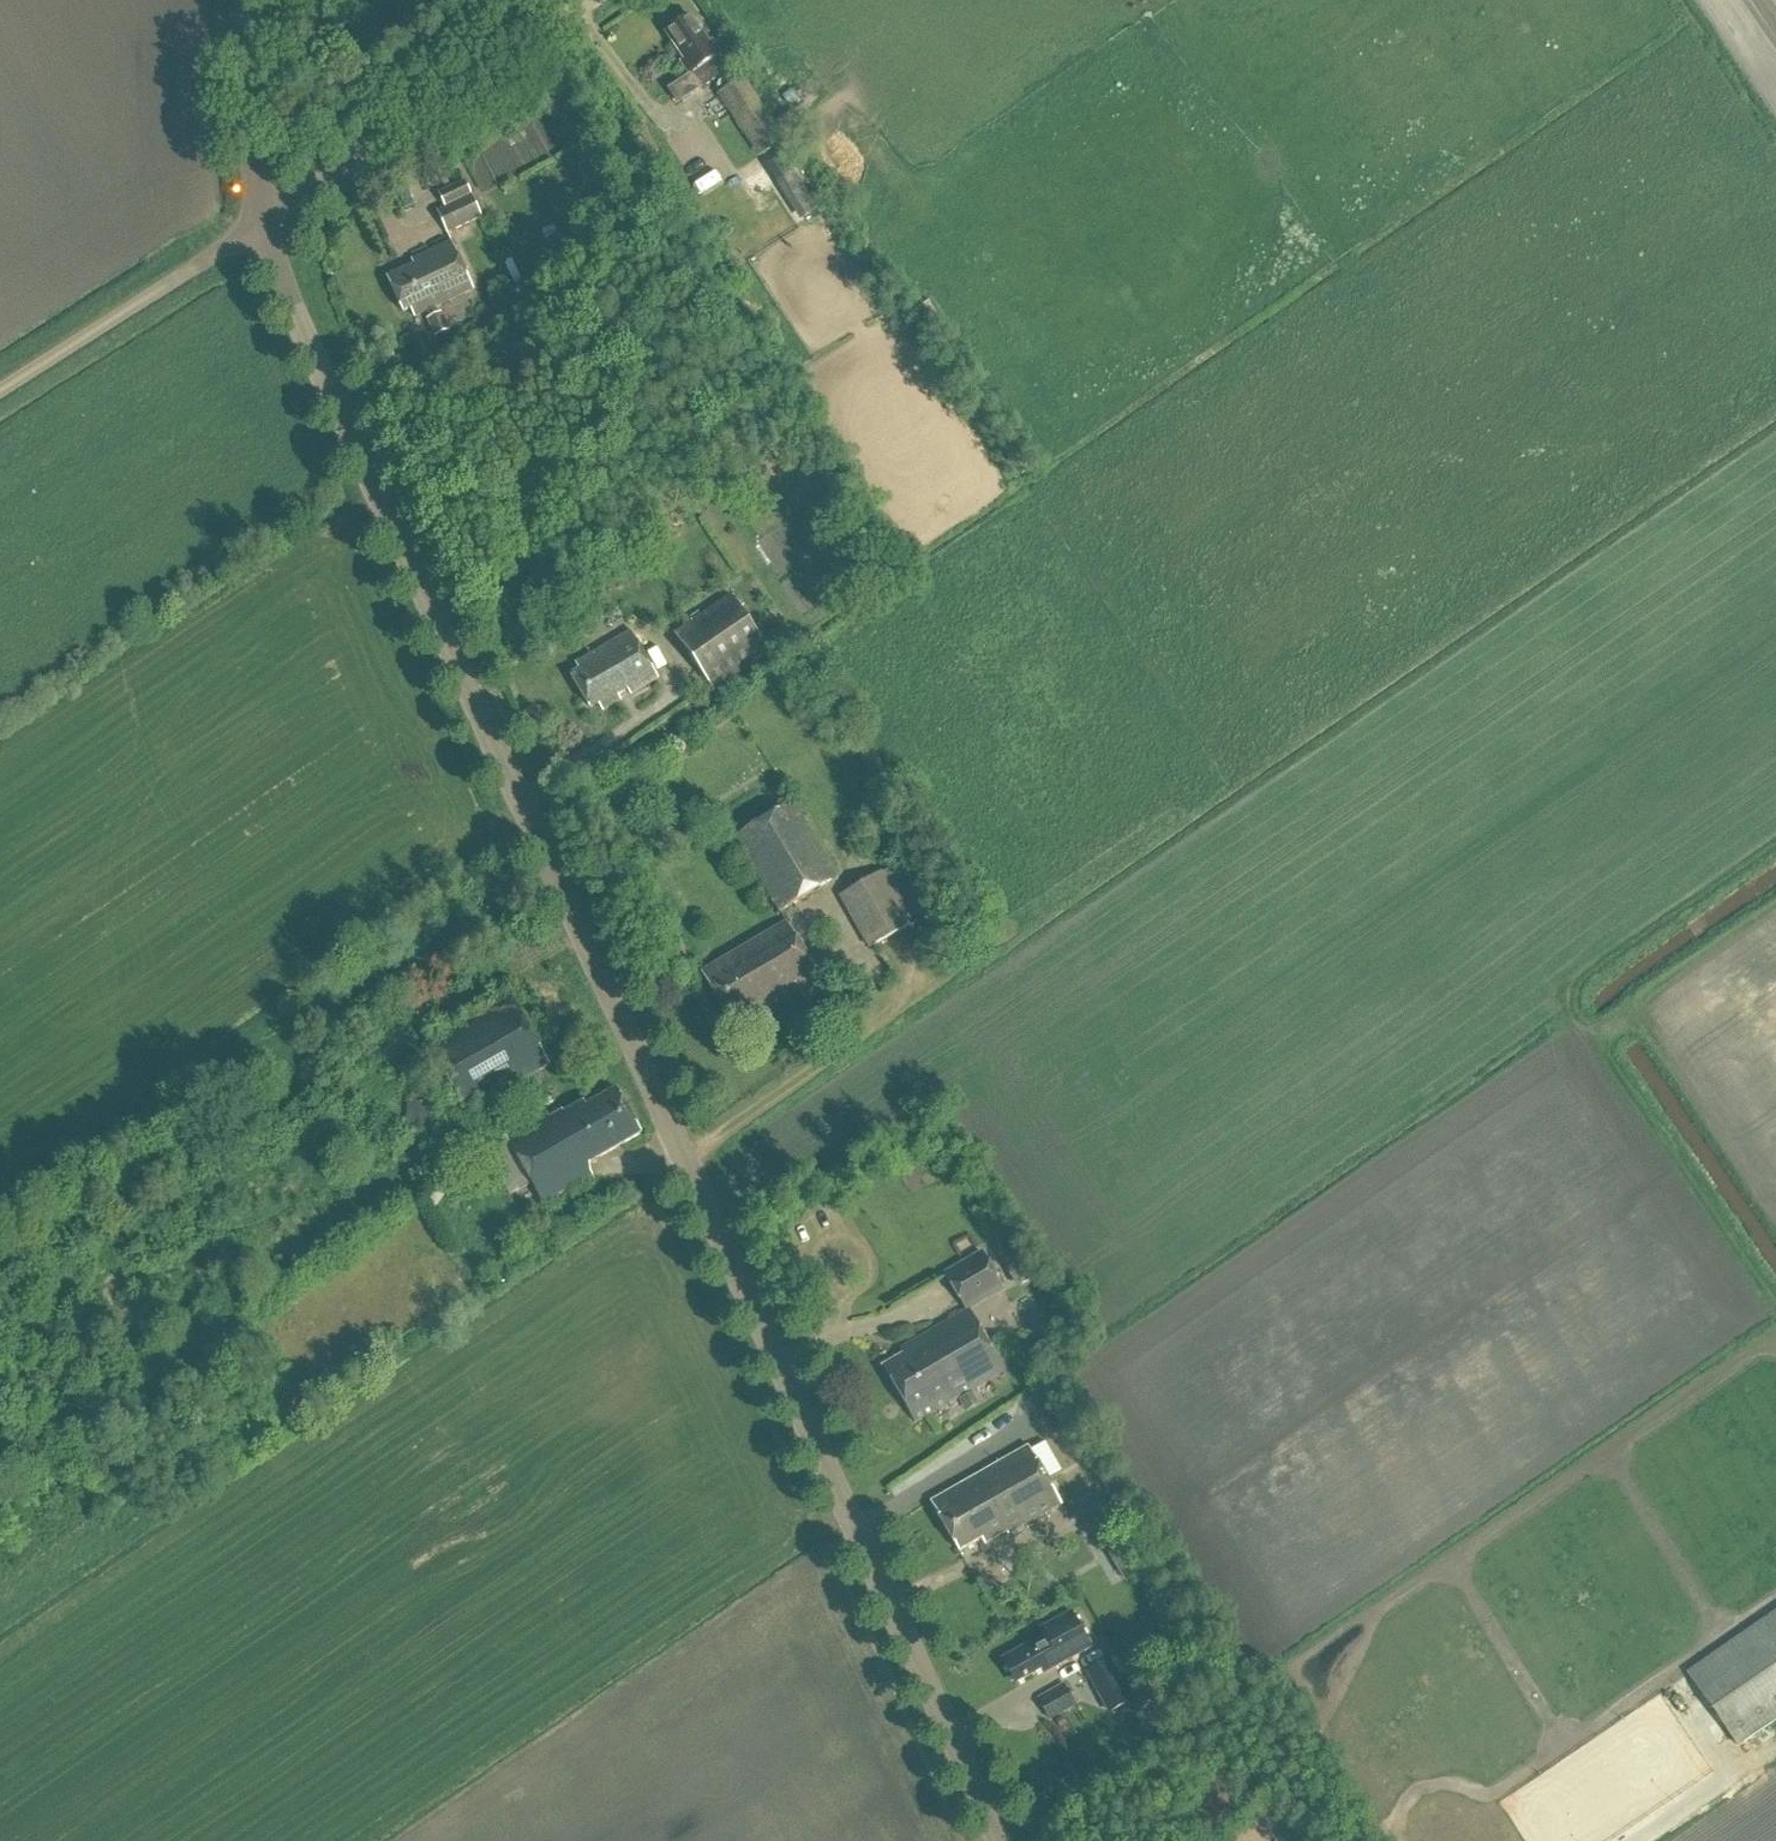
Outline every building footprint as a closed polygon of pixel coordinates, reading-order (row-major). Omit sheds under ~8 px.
[(693,17),(666,36),(683,62),(680,65),(690,79),(695,76),(705,90),(726,76),(716,62),(724,57),(714,43),(711,44),(693,17)] [(721,96),(763,160),(790,143),(747,79),(721,96)] [(779,184),(806,225),(824,213),(797,172),(779,184)] [(472,197),(437,213),(447,235),(482,219),(472,197)] [(414,266),(387,279),(403,314),(410,310),(414,318),(427,312),(430,319),(428,320),(436,337),(449,331),(441,314),(438,315),(435,309),(474,291),(452,243),(412,261),(414,266)] [(676,634),(714,690),(770,652),(731,596),(676,634)] [(579,671),(571,676),(590,709),(598,704),(603,712),(658,679),(631,632),(575,665),(579,671)] [(841,881),(796,804),(737,838),(782,916),(841,881)] [(883,871),(840,894),(869,946),(912,923),(883,871)] [(701,975),(727,1019),(754,1004),(757,1008),(773,999),(774,1001),(818,976),(789,925),(701,975)] [(430,1047),(468,1115),(551,1068),(512,1000),(430,1047)] [(491,1184),(500,1179),(503,1184),(499,1187),(507,1202),(511,1199),(512,1200),(533,1187),(545,1207),(596,1178),(590,1168),(644,1137),(618,1090),(589,1107),(586,1103),(566,1114),(565,1112),(550,1121),(548,1117),(527,1128),(475,1157),(491,1184)] [(408,1132),(435,1134),(437,1106),(409,1104),(408,1132)] [(347,1226),(366,1213),(359,1203),(340,1216),(347,1226)] [(947,1278),(964,1308),(1001,1286),(984,1257),(947,1278)] [(903,1355),(883,1367),(915,1424),(1005,1372),(969,1310),(900,1350),(903,1355)] [(935,1504),(963,1552),(986,1539),(989,1544),(1007,1533),(1010,1538),(1063,1507),(1029,1449),(935,1504)] [(1045,1637),(1013,1657),(1016,1661),(1006,1667),(1018,1687),(1044,1671),(1047,1675),(1092,1648),(1071,1613),(1041,1631),(1045,1637)] [(1688,1675),(1737,1747),(1775,1720),(1775,1614),(1688,1675)] [(1114,1712),(1130,1703),(1135,1700),(1124,1682),(1110,1658),(1089,1671),(1114,1712)] [(1038,1701),(1051,1723),(1077,1708),(1064,1685),(1038,1701)] [(1535,1766),(1570,1817),(1650,1762),(1615,1711),(1535,1766)]
